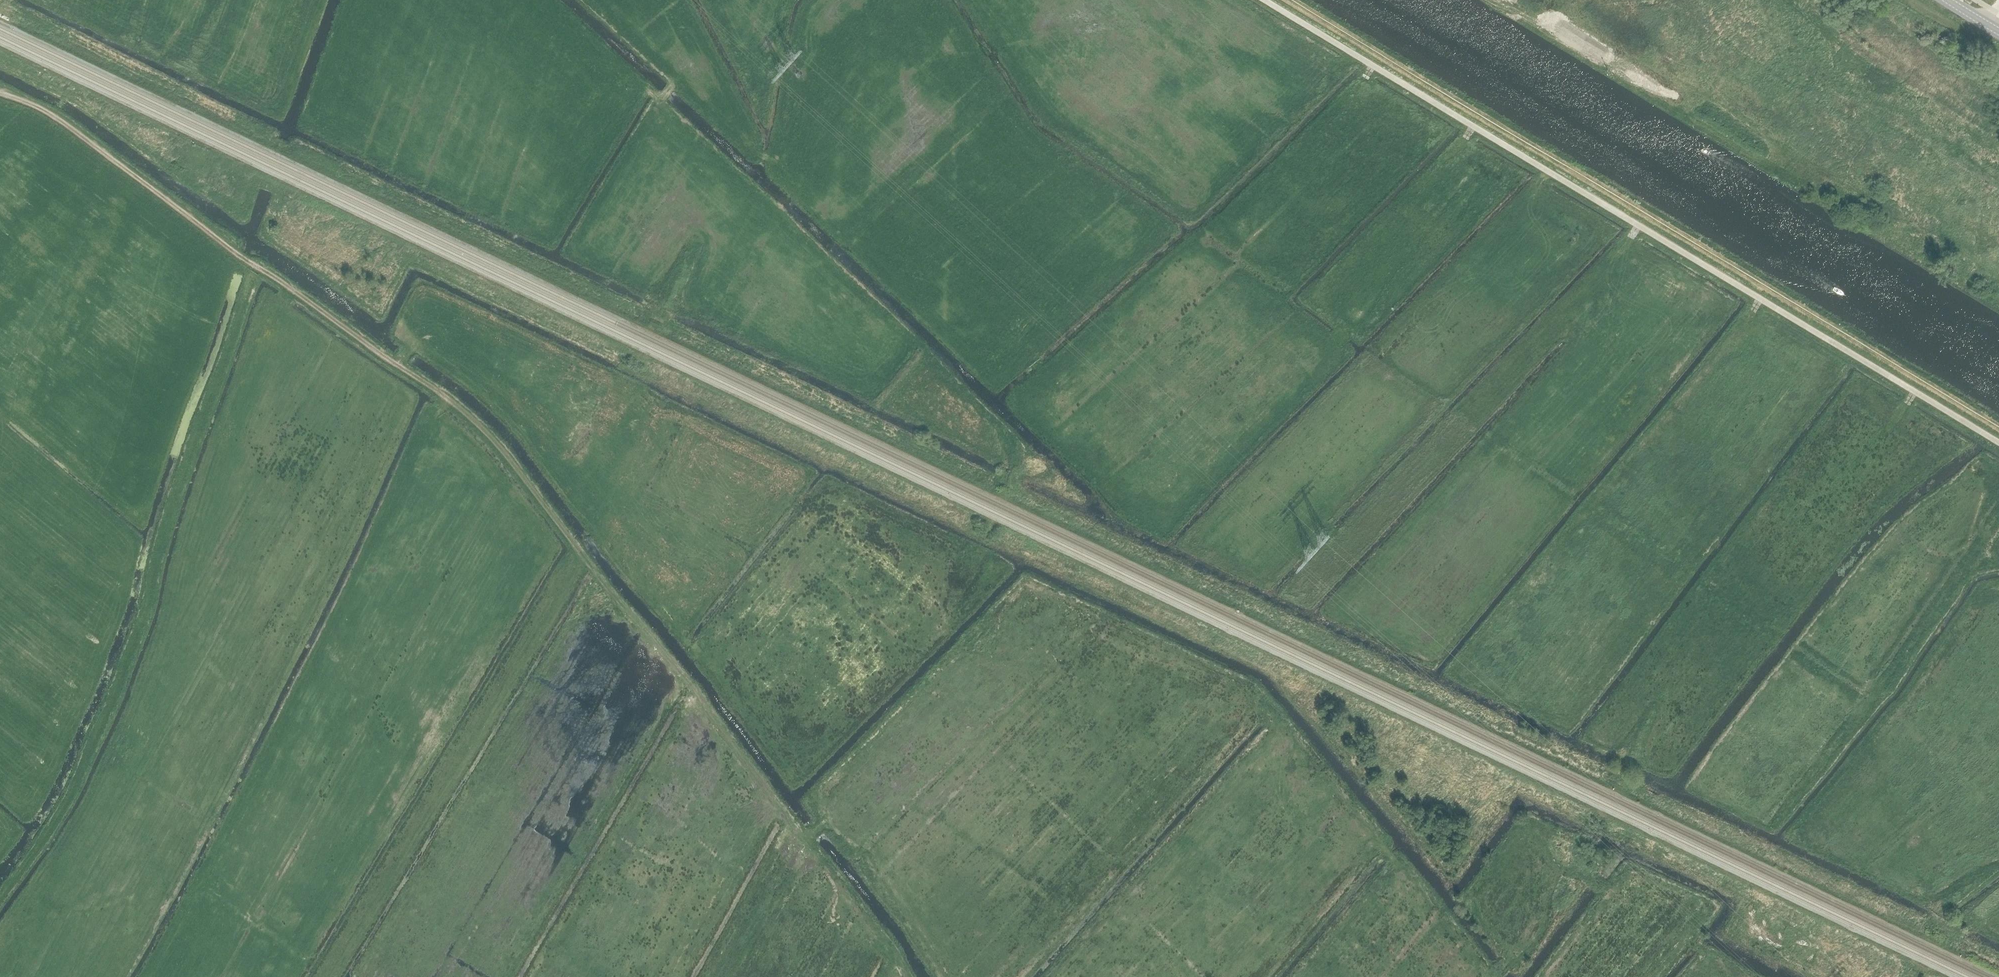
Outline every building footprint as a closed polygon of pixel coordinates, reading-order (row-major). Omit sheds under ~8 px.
[(673,701),(677,694),(668,688),(663,695),(673,701)]
